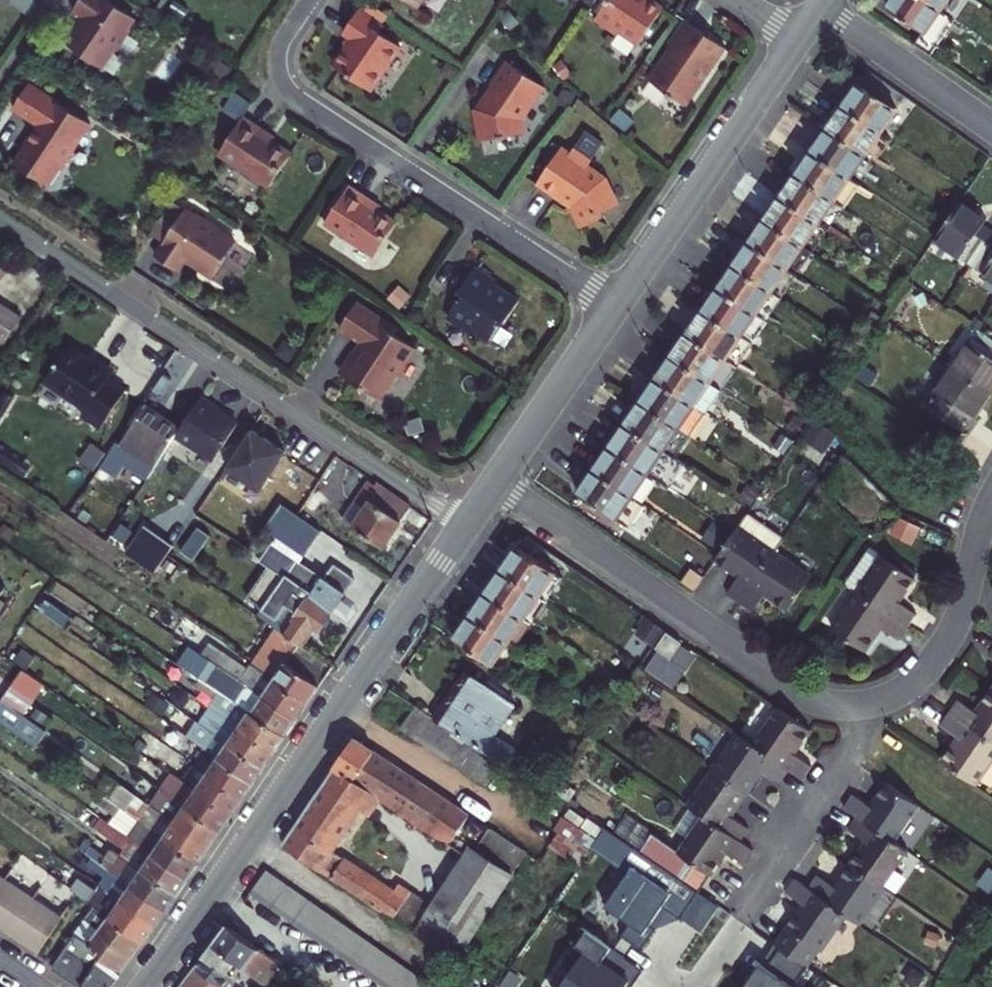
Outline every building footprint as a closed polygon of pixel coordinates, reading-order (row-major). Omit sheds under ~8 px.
[(34,14),(43,0),(13,0),(34,14)] [(109,0),(80,0),(74,9),(86,18),(78,31),(76,29),(66,44),(101,67),(112,52),(114,53),(130,30),(128,28),(135,18),(109,0)] [(360,12),(382,27),(390,15),(368,0),(360,12)] [(417,12),(425,0),(401,0),(417,12)] [(600,19),(621,34),(623,31),(643,44),(668,9),(655,0),(613,0),(600,19)] [(924,0),(893,0),(888,8),(923,32),(915,44),(931,56),(956,22),(941,11),(924,0)] [(949,0),(924,0),(941,11),(949,0)] [(168,9),(182,19),(187,12),(173,3),(168,9)] [(360,12),(358,11),(343,34),(351,40),(333,67),(370,92),(400,48),(379,33),(383,28),(382,27),(360,12)] [(501,20),(511,31),(520,24),(510,12),(501,20)] [(689,29),(649,87),(686,112),(726,55),(689,29)] [(549,85),(510,58),(494,81),(499,84),(497,88),(485,106),(478,107),(484,138),(527,130),(525,117),(536,100),(538,102),(549,85)] [(90,124),(29,83),(12,109),(37,125),(28,139),(30,139),(14,164),(46,185),(58,167),(64,165),(71,154),(70,146),(76,145),(90,124)] [(896,111),(858,84),(843,108),(880,133),(896,111)] [(556,98),(568,107),(575,98),(564,88),(556,98)] [(579,102),(574,110),(584,117),(590,109),(579,102)] [(843,108),(827,131),(865,157),(880,133),(843,108)] [(622,112),(614,121),(628,134),(636,125),(622,112)] [(244,116),(219,153),(269,186),(291,153),(263,135),(266,131),(244,116)] [(865,157),(827,131),(812,153),(849,179),(865,157)] [(875,163),(891,141),(880,133),(865,157),(875,163)] [(574,151),(565,145),(540,181),(563,197),(566,192),(574,198),(587,224),(602,216),(600,211),(621,201),(609,176),(591,164),(596,157),(578,145),(574,151)] [(849,179),(812,153),(796,177),(833,202),(849,179)] [(833,202),(796,177),(781,198),(818,224),(829,231),(844,210),(833,202)] [(844,210),(860,187),(849,179),(833,202),(844,210)] [(349,185),(325,223),(375,256),(397,222),(369,204),(371,200),(349,185)] [(818,224),(781,198),(764,221),(802,247),(818,224)] [(982,219),(960,203),(951,216),(936,239),(933,243),(971,268),(991,237),(991,234),(977,225),(982,219)] [(195,217),(185,210),(154,256),(177,271),(186,259),(198,267),(197,269),(212,278),(235,243),(219,233),(220,231),(196,215),(195,217)] [(802,247),(764,221),(749,244),(787,270),(802,247)] [(971,268),(991,283),(991,237),(971,268)] [(787,270),(749,244),(734,266),(771,292),(787,270)] [(771,292),(734,266),(718,290),(755,315),(771,292)] [(498,283),(477,269),(461,293),(465,295),(449,318),(473,334),(474,331),(492,342),(501,327),(498,325),(502,320),(507,323),(521,302),(496,286),(498,283)] [(755,315),(718,290),(702,312),(739,338),(755,315)] [(771,292),(755,315),(766,323),(782,300),(771,292)] [(3,340),(5,342),(21,318),(0,304),(0,344),(3,340)] [(399,331),(358,304),(342,329),(366,345),(359,357),(353,357),(342,374),(382,401),(416,348),(396,335),(399,331)] [(739,338),(702,312),(687,335),(724,360),(739,338)] [(755,315),(739,338),(751,345),(766,323),(755,315)] [(980,333),(977,330),(952,368),(990,394),(991,391),(991,341),(980,333)] [(724,360),(687,335),(671,358),(708,383),(724,360)] [(109,378),(85,361),(87,358),(68,345),(45,380),(89,409),(85,416),(102,426),(126,390),(109,379),(109,378)] [(85,361),(109,378),(115,370),(90,353),(87,358),(85,361)] [(708,383),(671,358),(655,380),(705,414),(721,392),(714,387),(708,383)] [(714,387),(730,364),(724,360),(708,383),(714,387)] [(965,431),(972,421),(990,394),(952,368),(927,405),(960,428),(965,431)] [(655,380),(640,403),(677,428),(690,437),(705,414),(655,380)] [(212,409),(198,399),(177,432),(173,438),(210,462),(234,426),(211,411),(212,409)] [(677,428),(640,403),(624,425),(661,451),(677,428)] [(115,442),(103,459),(114,467),(118,460),(146,479),(173,438),(177,432),(144,410),(121,445),(115,442)] [(818,423),(807,439),(822,450),(834,434),(818,423)] [(661,451),(624,425),(609,448),(646,474),(657,481),(668,489),(684,466),(674,460),(661,451)] [(677,428),(661,451),(674,460),(690,437),(677,428)] [(224,470),(258,491),(282,454),(248,432),(224,470)] [(646,474),(609,448),(593,471),(630,496),(646,474)] [(678,496),(694,474),(684,466),(668,489),(678,496)] [(630,496),(593,471),(577,494),(625,526),(641,504),(630,496)] [(641,504),(657,481),(646,474),(630,496),(641,504)] [(342,521),(383,548),(411,507),(376,484),(375,486),(368,481),(342,521)] [(738,577),(726,594),(740,604),(774,554),(737,529),(734,534),(718,557),(715,562),(738,577)] [(555,573),(517,547),(501,570),(539,596),(555,573)] [(774,554),(740,604),(752,612),(764,595),(788,611),(810,578),(774,554)] [(914,581),(881,559),(857,594),(906,628),(916,614),(899,603),(914,581)] [(539,596),(501,570),(485,594),(523,619),(539,596)] [(682,583),(694,592),(703,579),(691,570),(682,583)] [(548,602),(563,579),(555,573),(539,596),(548,602)] [(300,590),(284,578),(257,617),(276,629),(302,648),(314,629),(318,632),(320,629),(325,629),(328,624),(327,618),(343,594),(322,579),(305,604),(295,597),(300,590)] [(523,619),(485,594),(470,616),(507,642),(523,619)] [(906,628),(857,594),(832,630),(865,653),(881,629),(897,640),(906,628)] [(539,596),(523,619),(531,625),(548,602),(539,596)] [(8,608),(0,602),(0,620),(8,608)] [(507,642),(470,616),(454,640),(491,665),(507,642)] [(523,619),(507,642),(519,650),(534,627),(531,625),(523,619)] [(637,634),(653,645),(662,633),(646,622),(637,634)] [(332,668),(302,648),(276,629),(252,666),(257,669),(264,674),(308,704),(332,668)] [(679,645),(681,643),(666,634),(655,648),(670,659),(679,645)] [(202,657),(209,646),(201,640),(193,651),(202,657)] [(656,680),(672,692),(696,657),(679,645),(670,659),(656,680)] [(209,646),(202,657),(246,686),(257,669),(252,666),(247,672),(209,646)] [(191,673),(202,657),(193,651),(188,648),(177,664),(191,673)] [(246,686),(202,657),(191,673),(200,680),(220,693),(227,698),(237,704),(285,736),(296,720),(253,691),(246,686)] [(21,672),(11,686),(34,702),(44,688),(21,672)] [(501,764),(505,767),(517,750),(496,737),(517,707),(467,673),(435,719),(501,764)] [(296,720),(308,704),(264,674),(253,691),(296,720)] [(220,693),(200,680),(195,687),(215,700),(220,693)] [(163,700),(183,713),(194,698),(174,683),(163,700)] [(24,717),(34,702),(11,686),(0,701),(24,717)] [(991,745),(991,692),(989,690),(975,712),(958,701),(948,715),(991,745)] [(226,719),(237,704),(227,698),(216,712),(226,719)] [(0,701),(0,702),(0,727),(15,737),(27,720),(24,717),(0,701)] [(285,736),(237,704),(226,719),(274,753),(285,736)] [(400,728),(485,787),(501,764),(435,719),(415,705),(400,728)] [(794,755),(810,732),(777,710),(752,746),(788,770),(791,773),(802,781),(812,767),(794,755)] [(214,711),(203,727),(214,735),(263,769),(274,753),(226,719),(216,712),(214,711)] [(174,725),(195,740),(203,727),(183,713),(174,725)] [(974,784),(991,758),(991,745),(948,715),(940,727),(957,739),(941,761),(974,784)] [(162,745),(166,737),(157,731),(152,738),(153,738),(162,745)] [(162,745),(182,758),(191,746),(170,732),(166,737),(162,745)] [(253,784),(263,769),(214,735),(203,750),(253,784)] [(763,772),(779,783),(788,770),(752,746),(738,737),(714,772),(747,794),(763,772)] [(372,793),(392,763),(356,739),(336,768),(372,793)] [(203,750),(193,766),(242,800),(253,784),(203,750)] [(449,845),(468,815),(392,763),(372,793),(383,800),(449,845)] [(181,781),(231,816),(242,800),(193,766),(181,781)] [(372,793),(336,768),(332,775),(367,799),(372,793)] [(748,829),(731,817),(747,794),(714,772),(688,808),(690,809),(703,817),(739,842),(748,829)] [(406,900),(333,852),(361,809),(367,799),(332,775),(283,846),(447,954),(457,961),(511,877),(512,874),(475,849),(472,848),(462,864),(432,909),(409,896),(406,900)] [(170,798),(171,798),(219,833),(231,816),(181,781),(173,776),(162,792),(170,798)] [(856,817),(893,843),(918,806),(898,792),(884,783),(869,806),(853,795),(843,809),(856,817)] [(138,823),(197,864),(209,848),(160,813),(153,808),(147,816),(138,809),(110,789),(104,799),(119,810),(138,823)] [(210,845),(219,833),(171,798),(170,798),(160,813),(209,848),(210,845)] [(99,806),(114,816),(119,810),(104,799),(99,806)] [(143,802),(138,809),(147,816),(153,808),(144,802),(143,802)] [(690,809),(666,845),(678,853),(703,817),(690,809)] [(138,823),(119,810),(114,816),(108,824),(128,838),(138,823)] [(587,854),(597,841),(561,817),(552,830),(557,834),(549,846),(579,866),(587,854)] [(739,842),(703,817),(678,853),(666,845),(651,834),(649,837),(638,853),(698,894),(727,853),(744,866),(753,852),(742,845),(739,842)] [(849,864),(882,886),(906,852),(893,843),(856,817),(847,830),(864,842),(849,864)] [(176,896),(187,879),(128,838),(108,824),(101,819),(94,828),(125,849),(119,856),(176,896)] [(128,838),(187,879),(197,864),(138,823),(128,838)] [(622,842),(628,846),(632,849),(638,853),(649,837),(633,826),(622,842)] [(512,874),(525,854),(488,829),(475,849),(512,874)] [(91,859),(165,912),(176,896),(119,856),(110,850),(104,858),(90,847),(85,855),(91,859)] [(680,919),(698,893),(638,853),(632,849),(623,863),(631,868),(604,907),(629,925),(621,937),(641,950),(655,930),(649,926),(662,907),(680,919)] [(524,885),(539,863),(525,854),(512,874),(511,877),(524,885)] [(600,888),(612,870),(587,854),(579,866),(575,872),(600,888)] [(121,902),(156,927),(165,912),(91,859),(86,866),(112,884),(106,892),(121,902)] [(844,915),(856,923),(882,886),(849,864),(833,887),(816,875),(807,889),(844,915)] [(426,983),(265,871),(249,893),(383,986),(423,986),(426,983)] [(38,953),(61,918),(0,878),(0,928),(38,953)] [(95,909),(144,944),(156,927),(121,902),(117,907),(79,880),(71,891),(95,909)] [(774,945),(807,968),(844,915),(807,889),(795,880),(786,894),(801,904),(774,945)] [(144,944),(95,909),(86,921),(100,932),(89,947),(97,954),(95,958),(119,977),(144,944)] [(75,936),(89,947),(100,932),(86,921),(75,936)] [(226,925),(194,967),(221,986),(225,986),(232,978),(227,974),(235,963),(241,967),(266,986),(270,982),(282,966),(226,925)] [(580,928),(570,943),(579,949),(565,969),(570,973),(560,986),(625,986),(629,981),(615,971),(624,958),(580,928)] [(928,932),(925,945),(937,948),(940,935),(928,932)] [(75,936),(53,969),(81,986),(111,986),(119,977),(95,958),(97,954),(89,947),(75,936)] [(643,971),(624,958),(615,971),(629,981),(625,986),(632,986),(643,971)] [(235,963),(227,974),(232,978),(241,967),(235,963)] [(767,969),(760,964),(745,986),(793,986),(767,969)] [(282,966),(270,982),(277,986),(282,986),(292,974),(282,966)] [(194,967),(179,986),(221,986),(194,967)]
